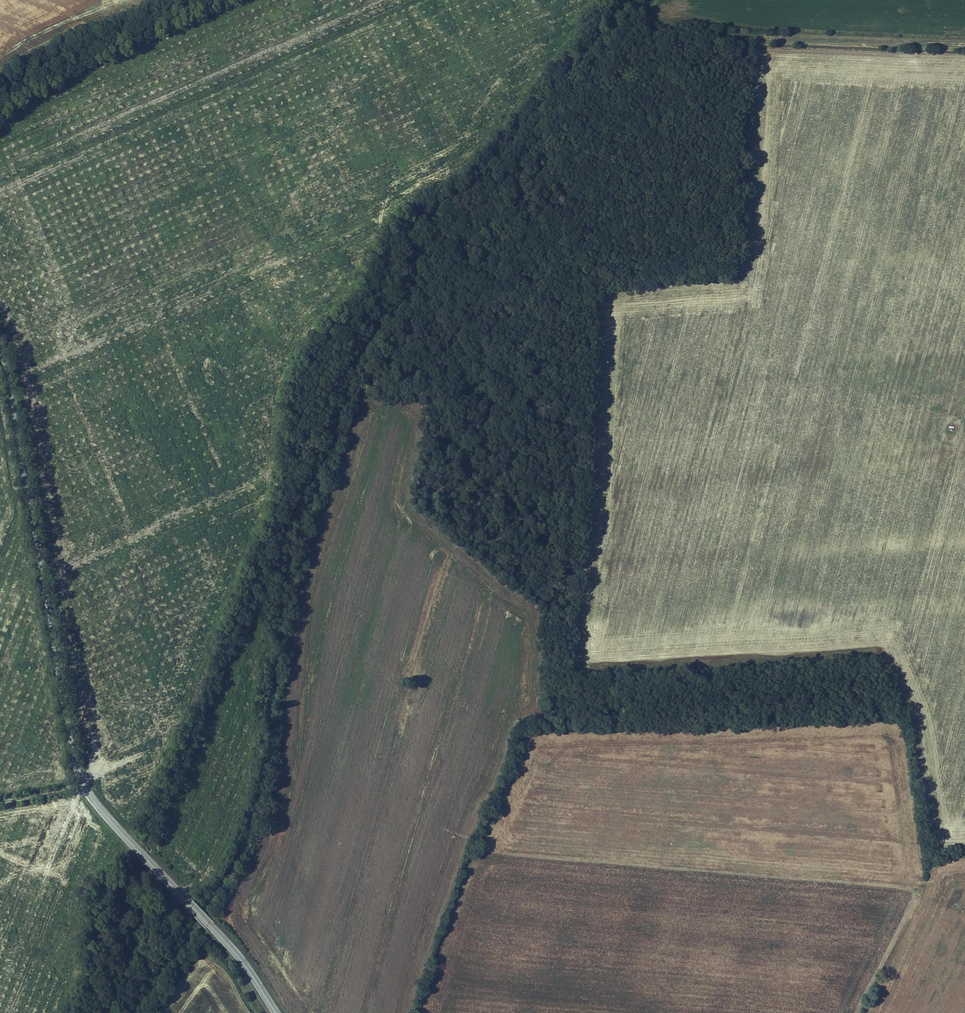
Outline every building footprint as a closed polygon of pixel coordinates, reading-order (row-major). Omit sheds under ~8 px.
[(149,987),(151,980),(146,978),(143,985),(145,986),(145,989),(147,990),(148,986),(149,987)]
